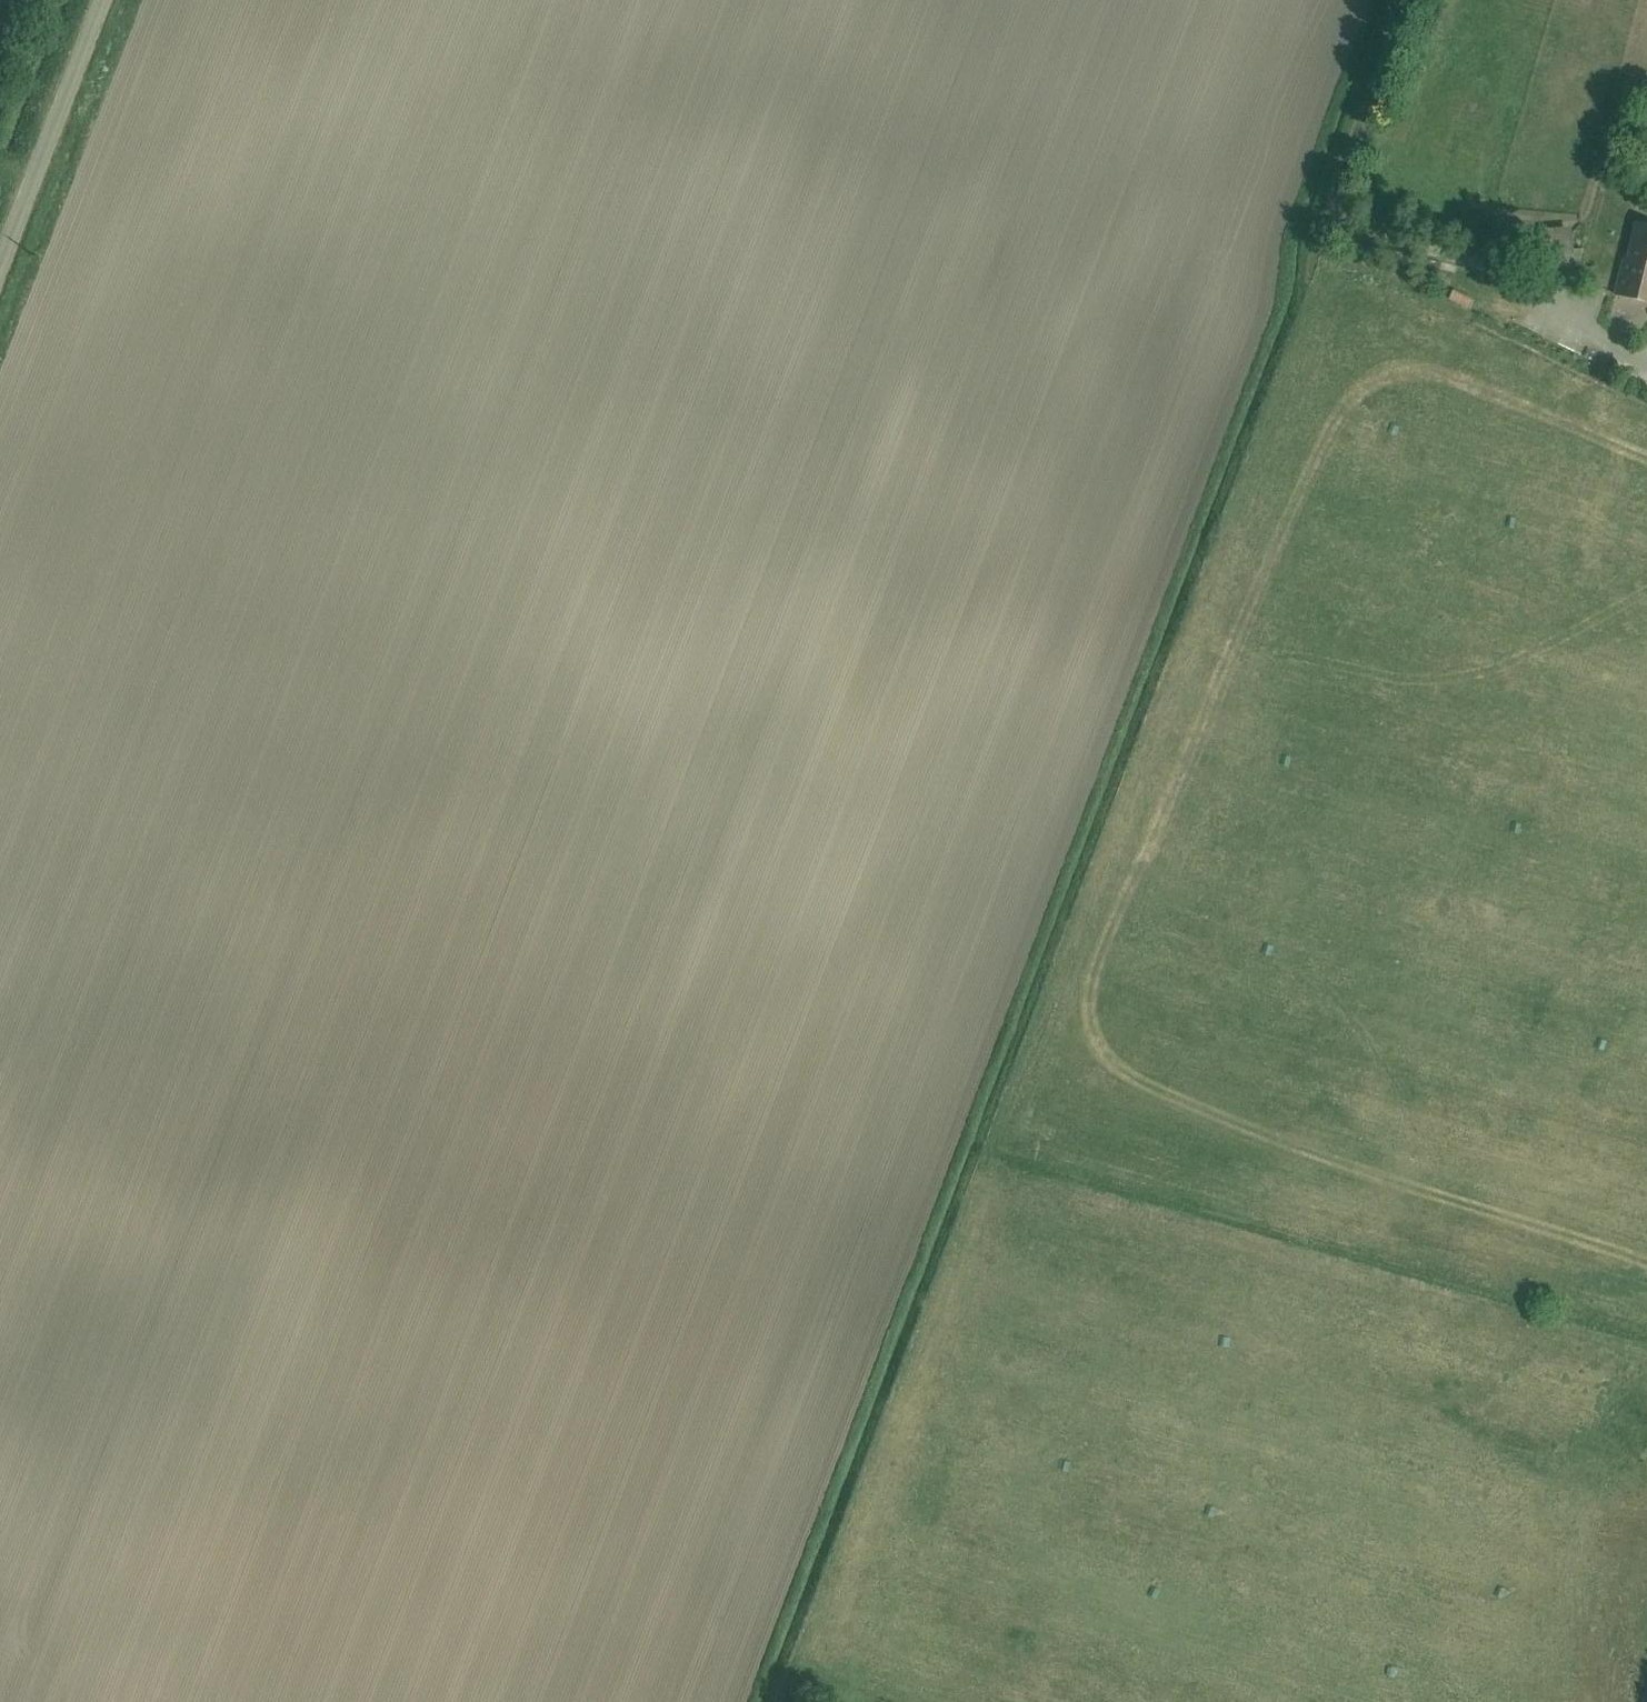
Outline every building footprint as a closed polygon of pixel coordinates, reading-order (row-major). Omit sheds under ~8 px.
[(1609,296),(1646,304),(1646,229),(1625,224),(1609,296)] [(1574,267),(1568,228),(1547,231),(1552,270),(1574,267)] [(1454,303),(1467,308),(1473,293),(1460,288),(1454,303)]
